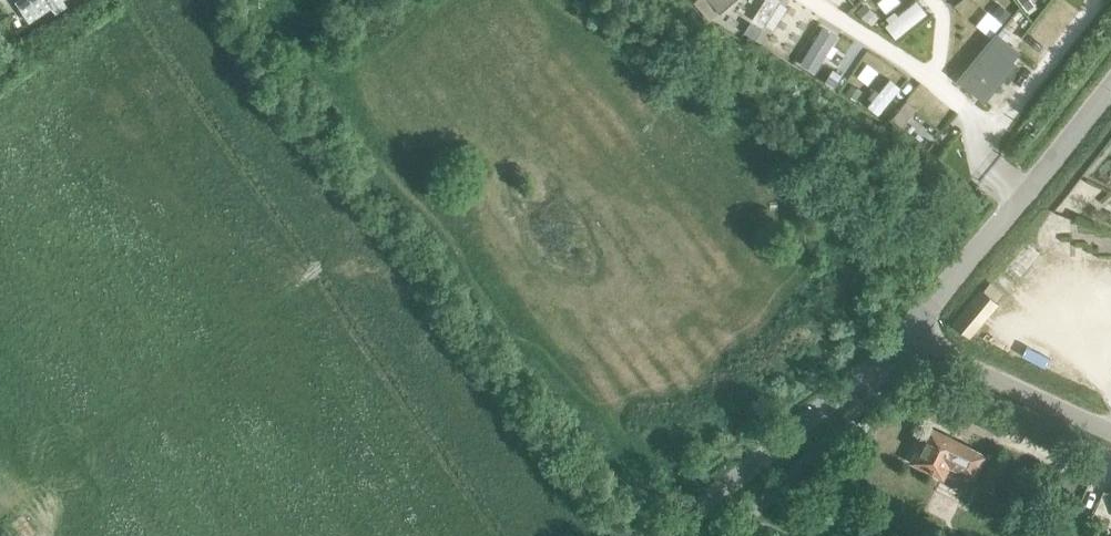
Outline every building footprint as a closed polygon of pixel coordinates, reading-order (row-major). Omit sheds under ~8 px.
[(16,5),(27,21),(58,0),(23,0),(16,5)] [(663,0),(646,0),(654,8),(663,0)] [(710,22),(721,14),(718,11),(731,0),(702,0),(696,5),(710,22)] [(899,0),(881,0),(902,24),(912,15),(899,0)] [(724,18),(756,55),(766,47),(735,9),(724,18)] [(1056,44),(1027,9),(1015,19),(1043,54),(1056,44)] [(958,78),(983,98),(1012,63),(1009,60),(1016,51),(996,34),(958,78)] [(909,101),(893,118),(901,125),(916,108),(909,101)] [(996,301),(1003,293),(989,281),(982,290),(980,288),(951,323),(967,337),(997,302),(996,301)] [(947,464),(972,476),(983,454),(927,426),(910,460),(941,476),(947,464)]
